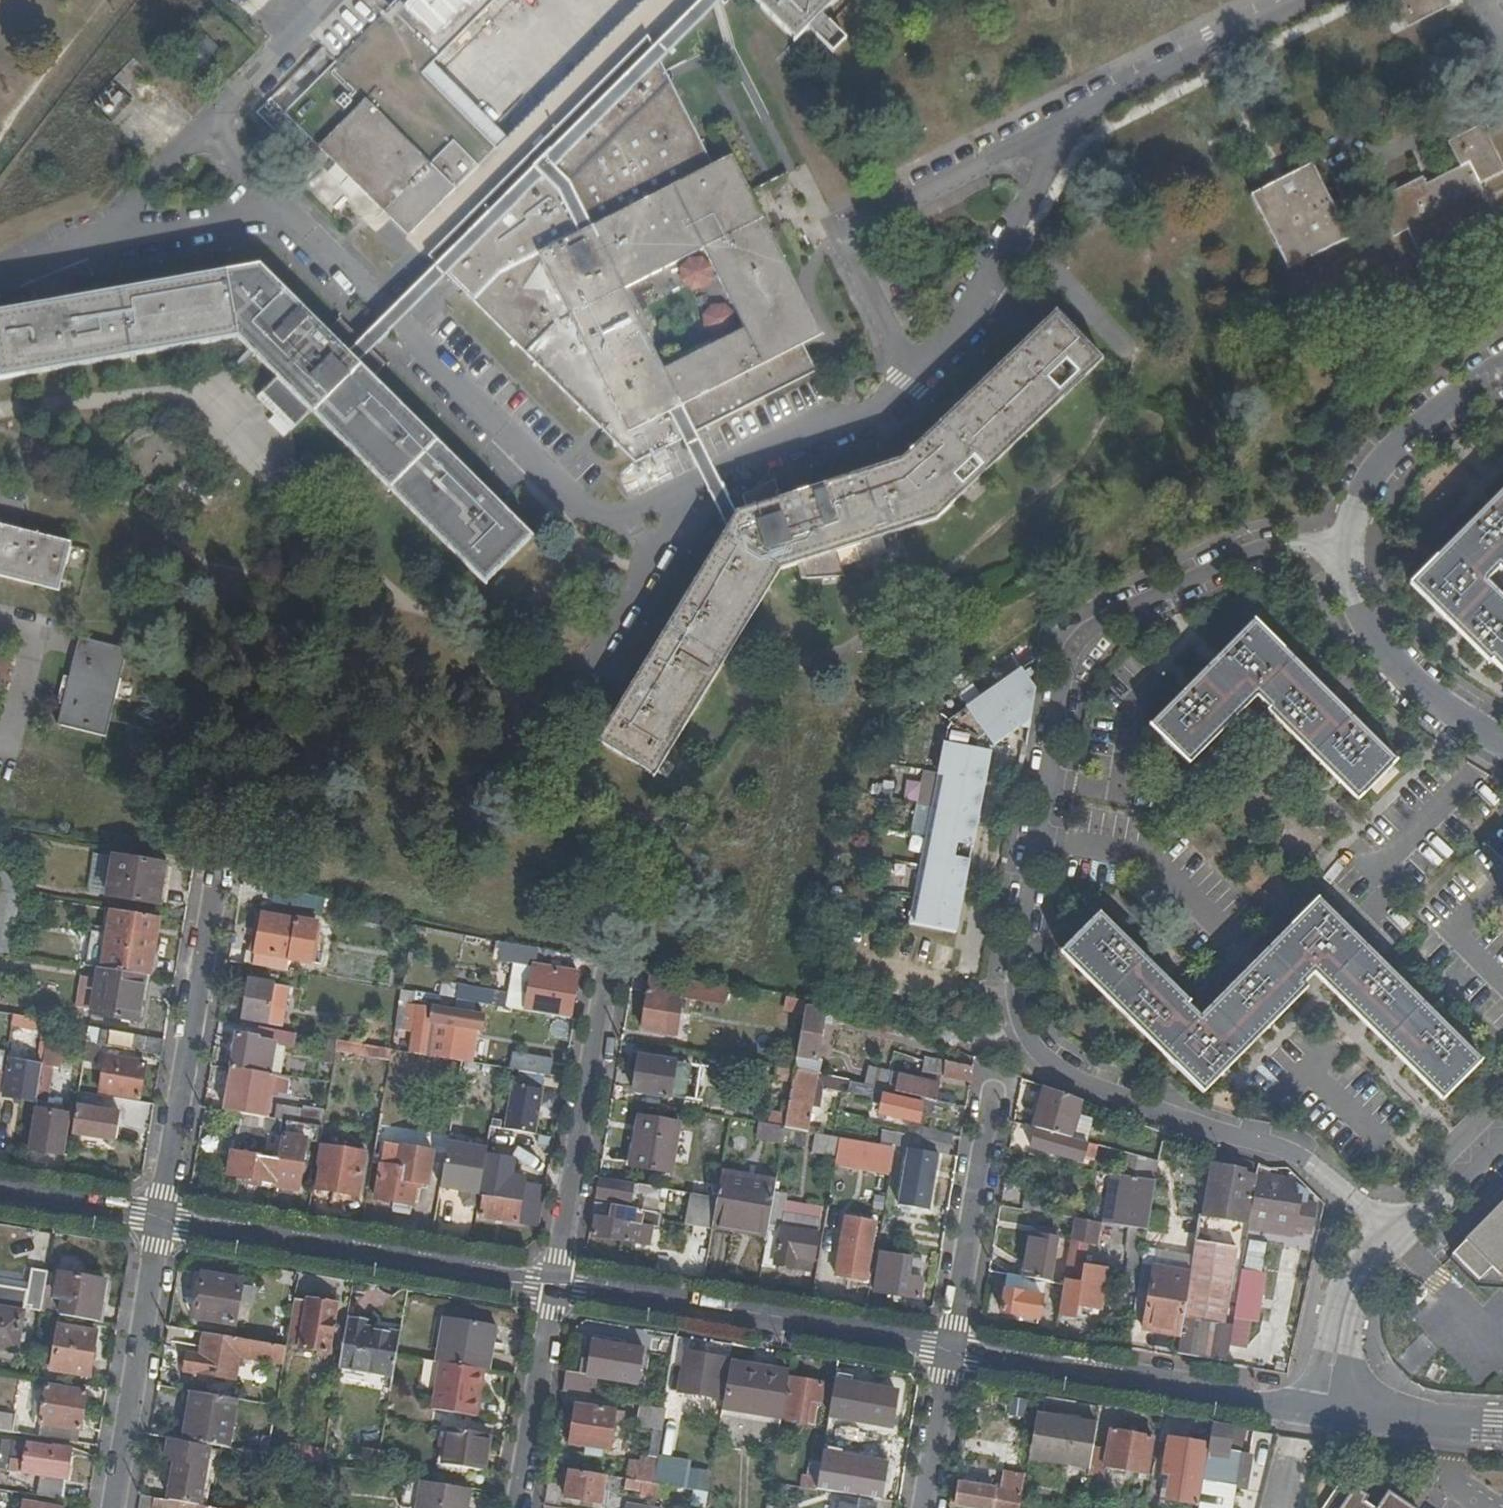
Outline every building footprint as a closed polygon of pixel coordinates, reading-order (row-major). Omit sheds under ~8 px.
[(389,206),(414,231),(497,148),(422,75),(497,0),(397,0),(335,61),(326,53),(312,68),(320,77),(271,126),(298,153),(311,139),(318,146),(366,100),(430,163),(389,206)] [(795,42),(837,0),(752,0),(795,42)] [(1452,4),(1450,0),(1394,0),(1398,9),(1407,27),(1452,4)] [(660,62),(653,48),(647,37),(518,166),(429,256),(437,264),(448,275),(462,289),(492,320),(574,401),(597,424),(604,431),(636,464),(682,440),(697,433),(815,372),(803,345),(820,336),(789,273),(731,157),(713,166),(660,62)] [(366,100),(318,146),(384,211),(389,206),(430,163),(366,100)] [(1483,124),(1447,142),(1459,167),(1438,178),(1426,184),(1421,177),(1375,201),(1393,237),(1408,230),(1429,272),(1502,234),(1502,229),(1481,184),(1502,173),(1502,165),(1483,124)] [(1286,177),(1277,182),(1250,195),(1288,270),(1351,238),(1312,164),(1286,177)] [(437,264),(430,270),(442,280),(448,275),(437,264)] [(348,352),(260,265),(0,313),(0,380),(238,339),(277,378),(257,398),(290,432),(311,413),(484,584),(532,537),(359,364),(348,352)] [(416,306),(442,280),(430,270),(405,295),(416,306)] [(405,295),(348,352),(359,364),(380,343),(386,336),(416,306),(405,295)] [(736,512),(729,523),(715,546),(710,555),(637,675),(627,692),(596,743),(654,777),(781,569),(795,564),(899,531),(938,519),(1102,361),(1056,312),(1046,322),(903,458),(736,512)] [(697,433),(682,440),(708,493),(713,503),(715,507),(721,518),(729,523),(736,512),(728,495),(723,485),(697,433)] [(1502,570),(1502,492),(1411,584),(1489,664),(1492,662),(1502,674),(1502,598),(1486,581),(1498,569),(1501,571),(1502,570)] [(0,526),(0,577),(59,592),(65,566),(71,543),(27,533),(0,526)] [(1255,621),(1150,725),(1189,764),(1256,697),(1269,709),(1267,712),(1357,801),(1396,761),(1255,621)] [(127,650),(78,638),(63,698),(56,726),(104,737),(114,699),(119,682),(127,650)] [(1018,668),(963,707),(991,748),(1017,727),(1026,729),(1032,688),(1018,668)] [(989,752),(942,742),(908,926),(953,935),(989,752)] [(162,904),(169,865),(114,857),(108,896),(162,904)] [(0,891),(0,951),(9,952),(19,894),(0,891)] [(1317,900),(1200,1018),(1187,1004),(1188,1003),(1102,919),(1065,956),(1093,984),(1203,1093),(1307,987),(1303,984),(1313,973),(1442,1101),(1481,1062),(1317,900)] [(151,976),(161,917),(112,909),(103,968),(145,975),(151,976)] [(249,951),(247,964),(287,971),(296,919),(261,914),(258,931),(257,936),(255,953),(249,951)] [(103,968),(100,968),(93,1014),(138,1021),(145,975),(103,968)] [(525,1011),(570,1019),(578,975),(533,968),(525,1011)] [(727,1003),(730,985),(728,984),(652,972),(643,1029),(662,1033),(662,1032),(677,1035),(683,996),(727,1003)] [(282,1026),(289,987),(250,980),(244,1020),(282,1026)] [(457,985),(454,999),(508,1008),(510,995),(457,985)] [(411,1052),(443,1058),(449,1025),(481,1030),(483,1016),(433,1008),(433,1009),(423,1008),(424,1002),(419,1001),(411,1052)] [(825,1008),(806,1002),(795,1069),(818,1074),(821,1059),(816,1059),(825,1008)] [(49,1021),(33,1018),(31,1030),(48,1033),(49,1021)] [(45,1047),(84,1054),(88,1028),(49,1021),(48,1033),(45,1047)] [(238,1032),(232,1067),(269,1073),(274,1044),(294,1048),(296,1033),(258,1027),(257,1036),(238,1032)] [(98,1045),(162,1055),(164,1040),(100,1029),(98,1045)] [(337,1040),(335,1051),(376,1058),(378,1047),(337,1040)] [(388,1060),(391,1049),(378,1047),(376,1058),(388,1060)] [(513,1053),(510,1069),(550,1076),(553,1059),(513,1053)] [(139,1099),(145,1064),(105,1057),(100,1092),(139,1099)] [(672,1098),(677,1063),(640,1057),(635,1092),(672,1098)] [(971,1080),(975,1061),(965,1057),(964,1065),(947,1061),(945,1076),(971,1080)] [(36,1102),(42,1066),(9,1061),(2,1097),(36,1102)] [(792,1083),(795,1069),(777,1066),(774,1079),(792,1083)] [(269,1073),(232,1067),(227,1101),(268,1107),(273,1073),(269,1073)] [(869,1068),(866,1085),(885,1089),(887,1090),(890,1073),(869,1068)] [(818,1074),(795,1069),(792,1083),(787,1115),(784,1128),(806,1132),(814,1083),(840,1089),(842,1080),(818,1074)] [(925,1098),(935,1100),(938,1085),(891,1073),(888,1090),(925,1098)] [(866,1085),(850,1081),(849,1090),(844,1088),(843,1094),(882,1103),(879,1113),(919,1122),(921,1114),(942,1119),(946,1103),(935,1100),(925,1098),(923,1103),(884,1094),(885,1089),(866,1085)] [(542,1089),(513,1084),(505,1129),(534,1134),(542,1089)] [(1082,1102),(1044,1088),(1033,1127),(1037,1128),(1071,1138),(1082,1102)] [(34,1110),(32,1124),(33,1124),(29,1150),(40,1151),(39,1156),(45,1157),(46,1152),(61,1154),(69,1115),(62,1114),(63,1106),(48,1104),(47,1112),(34,1110)] [(120,1114),(78,1107),(73,1134),(115,1141),(120,1114)] [(200,1195),(308,1213),(322,1126),(287,1120),(284,1136),(307,1139),(298,1190),(274,1186),(275,1182),(228,1174),(231,1152),(235,1153),(239,1128),(242,1129),(244,1113),(205,1107),(192,1183),(200,1195)] [(767,1125),(784,1128),(787,1115),(769,1113),(767,1125)] [(671,1172),(680,1123),(639,1115),(631,1164),(671,1172)] [(756,1139),(782,1144),(784,1128),(767,1125),(758,1124),(756,1139)] [(919,1127),(915,1150),(947,1155),(950,1155),(954,1133),(919,1127)] [(1071,1138),(1037,1128),(1032,1147),(1082,1161),(1088,1142),(1071,1138)] [(839,1137),(837,1148),(892,1157),(893,1146),(839,1137)] [(486,1149),(447,1142),(439,1187),(464,1192),(462,1202),(475,1205),(486,1149)] [(358,1196),(365,1152),(324,1145),(316,1189),(358,1196)] [(915,1150),(893,1146),(892,1157),(889,1172),(898,1173),(901,1164),(944,1171),(947,1155),(915,1150)] [(427,1184),(433,1152),(400,1147),(397,1167),(381,1164),(376,1198),(411,1204),(415,1183),(427,1184)] [(1204,1216),(1201,1216),(1201,1219),(1193,1268),(1192,1274),(1185,1318),(1226,1324),(1243,1223),(1247,1223),(1250,1204),(1254,1204),(1259,1173),(1260,1164),(1215,1147),(1204,1216)] [(1156,1182),(1159,1165),(1144,1163),(1141,1179),(1156,1182)] [(1268,1176),(1259,1173),(1254,1204),(1251,1221),(1288,1228),(1291,1209),(1283,1207),(1286,1196),(1266,1192),(1268,1176)] [(741,1222),(768,1227),(775,1184),(721,1175),(717,1198),(712,1225),(739,1230),(741,1222)] [(1106,1224),(1148,1231),(1149,1225),(1156,1182),(1141,1179),(1114,1175),(1106,1224)] [(629,1203),(632,1186),(601,1180),(598,1198),(629,1203)] [(662,1189),(638,1185),(636,1192),(649,1194),(648,1197),(660,1200),(662,1189)] [(533,1186),(530,1204),(483,1197),(480,1217),(538,1227),(545,1188),(533,1186)] [(712,1228),(712,1225),(717,1198),(691,1193),(686,1223),(712,1228)] [(1026,1195),(1024,1210),(1049,1214),(1051,1199),(1026,1195)] [(1294,1198),(1286,1196),(1283,1207),(1291,1209),(1294,1198)] [(1453,1254),(1478,1280),(1491,1268),(1499,1275),(1502,1271),(1502,1201),(1467,1238),(1465,1241),(1453,1254)] [(594,1203),(592,1218),(595,1218),(592,1237),(608,1239),(606,1249),(616,1251),(618,1241),(648,1246),(654,1212),(594,1203)] [(1193,1268),(1201,1219),(1178,1215),(1170,1264),(1193,1268)] [(835,1274),(871,1281),(872,1273),(867,1272),(875,1223),(845,1218),(835,1274)] [(1101,1223),(1077,1219),(1058,1319),(1076,1321),(1078,1309),(1099,1311),(1105,1270),(1084,1267),(1088,1242),(1098,1244),(1101,1223)] [(1144,1331),(1181,1338),(1185,1318),(1192,1274),(1155,1268),(1155,1262),(1165,1264),(1171,1229),(1149,1225),(1148,1231),(1138,1289),(1151,1291),(1144,1331)] [(810,1226),(809,1233),(781,1228),(774,1265),(794,1268),(796,1258),(813,1261),(819,1228),(810,1226)] [(1144,1242),(1146,1232),(1130,1229),(1129,1239),(1144,1242)] [(1031,1230),(1024,1276),(1051,1281),(1059,1234),(1031,1230)] [(908,1276),(911,1257),(881,1252),(874,1291),(919,1299),(922,1279),(908,1276)] [(25,1308),(41,1311),(48,1272),(31,1269),(25,1308)] [(64,1299),(60,1314),(97,1321),(104,1280),(60,1273),(55,1297),(64,1299)] [(234,1325),(242,1281),(201,1273),(193,1319),(234,1325)] [(1039,1319),(1045,1280),(1008,1274),(1002,1313),(1039,1319)] [(307,1301),(294,1299),(286,1345),(299,1346),(299,1348),(328,1353),(337,1304),(307,1299),(307,1301)] [(16,1349),(22,1311),(0,1307),(0,1347),(16,1349)] [(400,1327),(348,1317),(340,1366),(392,1375),(400,1327)] [(484,1369),(489,1370),(497,1326),(444,1317),(436,1361),(440,1362),(484,1369)] [(1178,1357),(1227,1366),(1230,1346),(1233,1326),(1226,1324),(1185,1318),(1181,1338),(1178,1357)] [(1233,1326),(1230,1346),(1246,1348),(1251,1322),(1235,1319),(1233,1326)] [(89,1375),(96,1331),(59,1325),(51,1369),(89,1375)] [(239,1357),(283,1364),(286,1346),(204,1333),(201,1356),(188,1354),(186,1371),(235,1379),(239,1357)] [(638,1385),(644,1351),(591,1343),(586,1377),(638,1385)] [(719,1399),(725,1360),(687,1353),(680,1393),(719,1399)] [(484,1369),(440,1362),(432,1408),(476,1416),(484,1369)] [(786,1371),(731,1362),(725,1399),(780,1408),(786,1371)] [(820,1402),(823,1384),(791,1379),(784,1421),(805,1424),(809,1400),(820,1402)] [(46,1384),(40,1422),(59,1425),(80,1429),(86,1391),(46,1384)] [(880,1425),(885,1395),(835,1386),(830,1416),(880,1425)] [(192,1391),(184,1440),(229,1448),(237,1399),(192,1391)] [(624,1423),(625,1412),(576,1404),(570,1444),(610,1450),(614,1421),(624,1423)] [(665,1418),(667,1409),(639,1405),(636,1426),(663,1431),(665,1418)] [(1097,1425),(1037,1414),(1029,1457),(1090,1468),(1093,1445),(1097,1425)] [(38,1436),(77,1443),(80,1429),(59,1425),(40,1422),(38,1436)] [(1233,1433),(1234,1427),(1213,1423),(1209,1445),(1204,1478),(1246,1486),(1251,1455),(1236,1453),(1230,1452),(1233,1433)] [(483,1470),(489,1434),(448,1429),(442,1464),(483,1470)] [(1093,1445),(1090,1468),(1089,1474),(1104,1477),(1105,1467),(1140,1473),(1139,1477),(1146,1479),(1147,1474),(1154,1437),(1112,1430),(1108,1448),(1093,1445)] [(248,1433),(245,1451),(267,1455),(270,1437),(248,1433)] [(1239,1435),(1233,1433),(1230,1452),(1236,1453),(1239,1435)] [(1199,1502),(1204,1478),(1209,1445),(1169,1438),(1163,1478),(1171,1479),(1169,1498),(1199,1502)] [(72,1447),(29,1441),(23,1472),(42,1474),(38,1494),(63,1498),(72,1447)] [(205,1465),(208,1448),(168,1441),(166,1459),(205,1465)] [(284,1458),(303,1460),(306,1448),(286,1445),(284,1458)] [(229,1452),(208,1448),(205,1465),(226,1468),(229,1452)] [(303,1460),(322,1464),(324,1451),(306,1448),(303,1460)] [(1023,1480),(1026,1464),(995,1460),(993,1475),(1023,1480)] [(654,1483),(657,1469),(638,1465),(635,1480),(654,1483)] [(601,1505),(606,1475),(570,1469),(565,1498),(601,1505)] [(652,1492),(654,1483),(635,1480),(626,1479),(624,1487),(652,1492)] [(1201,1507),(1229,1507),(1233,1484),(1206,1479),(1201,1507)] [(417,1507),(461,1507),(465,1488),(422,1480),(417,1507)] [(954,1483),(950,1506),(955,1506),(955,1504),(980,1507),(1018,1507),(1021,1493),(959,1483),(959,1484),(954,1483)] [(1337,1484),(1321,1507),(1371,1507),(1363,1503),(1349,1493),(1337,1484)] [(1349,1493),(1363,1503),(1368,1497),(1353,1487),(1349,1493)] [(88,1502),(63,1498),(38,1494),(0,1488),(0,1491),(0,1501),(22,1504),(21,1507),(86,1507),(88,1502)] [(1387,1492),(1375,1507),(1411,1507),(1387,1492)] [(153,1497),(151,1507),(183,1507),(185,1501),(153,1497)] [(840,1507),(874,1507),(875,1504),(843,1497),(840,1507)]
